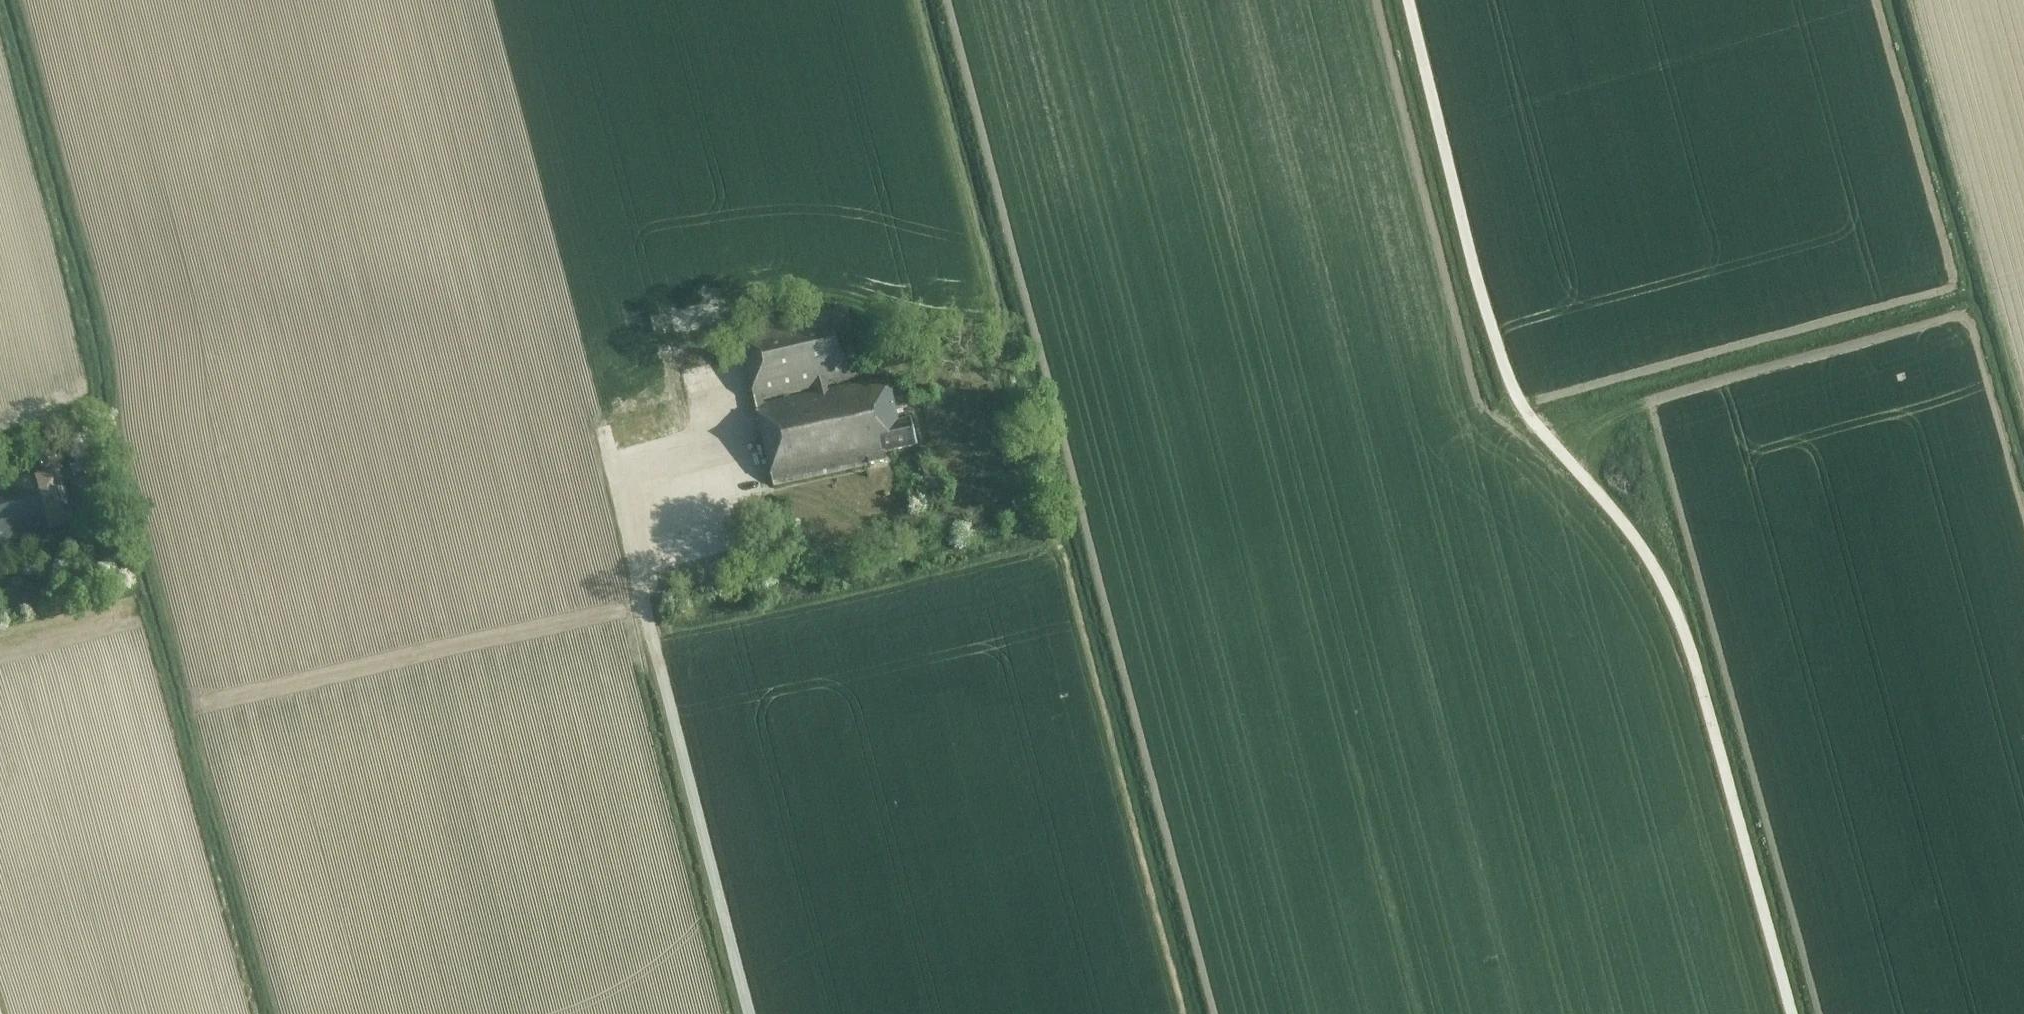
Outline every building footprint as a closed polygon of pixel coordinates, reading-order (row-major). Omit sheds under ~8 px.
[(917,449),(912,422),(898,425),(888,379),(828,391),(827,385),(862,378),(848,309),(740,331),(774,484),(870,467),(885,464),(884,455),(917,449)] [(911,404),(923,402),(923,400),(934,397),(931,382),(908,387),(911,404)] [(74,526),(57,459),(38,463),(40,471),(35,473),(50,532),(74,526)]
